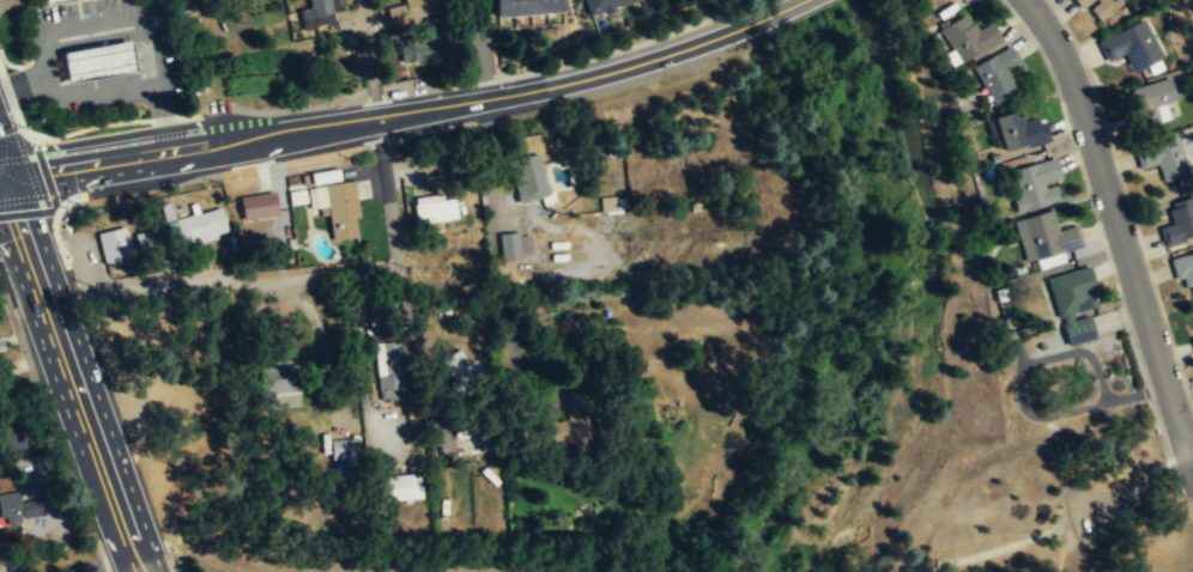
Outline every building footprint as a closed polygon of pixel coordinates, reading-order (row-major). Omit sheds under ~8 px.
[(299,10),(302,29),(339,23),(336,0),(309,0),(310,7),(299,10)] [(437,0),(398,0),(386,2),(389,26),(441,17),(437,0)] [(496,19),(564,13),(563,0),(494,0),(496,19)] [(589,17),(584,0),(636,0),(589,17)] [(1098,22),(1126,0),(1072,0),(1082,12),(1086,7),(1098,22)] [(992,24),(975,34),(967,16),(935,32),(955,67),(1001,42),(992,24)] [(1163,59),(1144,19),(1096,42),(1107,63),(1124,55),(1132,73),(1163,59)] [(441,61),(440,36),(396,37),(397,62),(441,61)] [(61,53),(66,85),(137,74),(132,42),(61,53)] [(1007,73),(1021,66),(1010,48),(971,71),(994,108),(1019,93),(1007,73)] [(1171,81),(1132,89),(1139,128),(1179,121),(1171,81)] [(991,118),(997,153),(1048,145),(1043,118),(1022,122),(1021,114),(991,118)] [(1133,147),(1139,171),(1156,168),(1159,183),(1188,176),(1179,136),(1133,147)] [(520,206),(550,197),(539,152),(508,160),(520,206)] [(1054,159),(1007,170),(1017,212),(1064,201),(1054,159)] [(326,185),(329,242),(358,239),(355,184),(326,185)] [(279,195),(238,199),(241,221),(281,218),(279,195)] [(450,195),(414,203),(418,220),(455,212),(450,195)] [(600,198),(601,213),(616,212),(616,197),(600,198)] [(1164,205),(1168,221),(1158,225),(1163,248),(1192,240),(1192,197),(1164,205)] [(1076,226),(1060,231),(1053,211),(1012,221),(1025,267),(1082,250),(1076,226)] [(225,237),(223,214),(174,218),(176,242),(225,237)] [(96,236),(104,267),(132,260),(123,229),(96,236)] [(527,237),(501,237),(501,261),(527,261),(527,237)] [(146,255),(150,243),(143,241),(139,252),(146,255)] [(1174,254),(1174,287),(1192,287),(1192,297),(1192,254),(1174,254)] [(1089,314),(1098,311),(1089,269),(1048,279),(1064,348),(1096,340),(1089,314)] [(373,333),(396,332),(394,302),(371,302),(373,333)] [(376,345),(376,401),(400,401),(400,345),(376,345)] [(467,367),(459,354),(444,364),(462,393),(486,377),(476,361),(467,367)] [(297,367),(274,367),(274,390),(297,390),(297,367)] [(470,426),(464,419),(456,426),(462,433),(470,426)] [(588,419),(540,420),(540,452),(589,451),(588,419)] [(0,422),(0,451),(24,451),(24,422),(0,422)] [(355,465),(355,439),(331,439),(331,465),(355,465)] [(383,476),(383,501),(419,501),(419,476),(383,476)] [(19,504),(18,493),(0,496),(0,518),(1,525),(41,518),(38,501),(19,504)]
